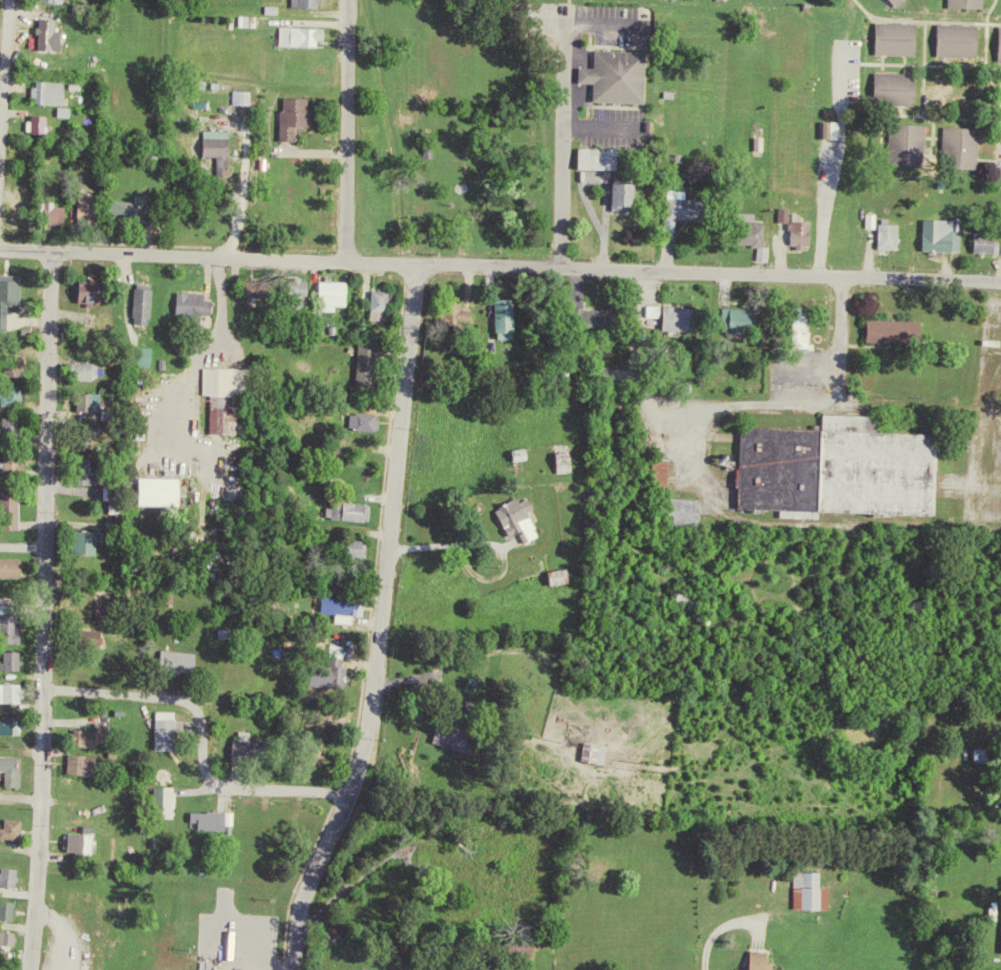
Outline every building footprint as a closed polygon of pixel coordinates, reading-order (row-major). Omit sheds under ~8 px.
[(64,19),(46,18),(45,49),(71,50),(72,30),(64,30),(64,19)] [(871,21),(870,51),(910,53),(912,23),(871,21)] [(934,23),(932,53),(971,55),(972,25),(934,23)] [(326,46),(326,39),(334,40),(335,27),(287,26),(286,45),(326,46)] [(591,48),(590,65),(575,65),(574,80),(590,81),(589,102),(638,103),(640,50),(591,48)] [(870,70),(868,99),(908,103),(910,73),(870,70)] [(74,104),(75,82),(42,81),(41,103),(74,104)] [(258,104),(258,91),(241,90),(240,104),(258,104)] [(288,141),(308,141),(308,125),(319,126),(320,97),(289,96),(288,141)] [(62,116),(77,116),(77,107),(62,106),(62,116)] [(818,114),(817,136),(834,136),(835,114),(818,114)] [(36,133),(59,133),(59,125),(54,125),(55,115),(36,115),(36,133)] [(833,137),(846,137),(846,121),(833,120),(833,137)] [(883,121),(881,160),(917,162),(918,122),(883,121)] [(938,123),(934,164),(971,167),(975,127),(938,123)] [(935,126),(908,124),(905,156),(931,159),(935,126)] [(223,156),(223,175),(237,175),(238,131),(211,130),(210,156),(223,156)] [(573,146),(573,167),(611,167),(611,147),(573,146)] [(607,181),(606,210),(630,211),(631,181),(607,181)] [(622,208),(645,208),(645,182),(622,181),(622,208)] [(662,188),(661,217),(701,218),(702,198),(680,197),(680,188),(662,188)] [(127,201),(126,218),(155,218),(155,195),(145,195),(145,201),(127,201)] [(87,217),(103,216),(103,196),(86,196),(87,217)] [(62,201),(52,201),(54,223),(74,222),(73,206),(62,207),(62,201)] [(884,213),(873,213),(873,227),(884,228),(884,213)] [(786,217),(785,246),(804,247),(806,218),(786,217)] [(918,217),(917,252),(948,253),(949,217),(918,217)] [(730,218),(729,244),(759,245),(760,219),(730,218)] [(873,222),(873,247),(893,247),(894,222),(873,222)] [(907,224),(886,223),(885,248),(906,249),(907,224)] [(776,260),(776,246),(770,245),(771,232),(752,231),(751,245),(765,245),(764,260),(776,260)] [(967,231),(967,252),(995,252),(995,238),(988,238),(989,232),(967,231)] [(29,305),(30,275),(1,274),(0,329),(16,329),(17,305),(29,305)] [(74,276),(73,299),(95,300),(96,277),(74,276)] [(113,303),(114,278),(86,277),(85,302),(113,303)] [(233,277),(233,294),(267,295),(268,278),(233,277)] [(283,278),(283,308),(302,308),(302,278),(283,278)] [(313,278),(313,308),(330,308),(330,303),(341,303),(342,279),(313,278)] [(130,279),(128,321),(144,321),(146,280),(130,279)] [(355,281),(328,282),(328,310),(344,310),(343,306),(356,305),(355,281)] [(160,318),(161,283),(142,283),(141,323),(152,323),(152,317),(160,318)] [(367,287),(366,318),(383,319),(385,288),(367,287)] [(172,289),(171,310),(205,312),(206,297),(198,297),(198,290),(172,289)] [(395,291),(377,290),(376,319),(394,320),(395,291)] [(441,300),(441,312),(437,312),(437,323),(469,324),(469,307),(456,307),(456,301),(441,300)] [(491,301),(491,330),(511,331),(511,301),(491,301)] [(504,339),(523,338),(522,303),(503,303),(504,339)] [(638,303),(638,317),(654,317),(654,328),(689,328),(689,305),(666,305),(666,303),(638,303)] [(784,303),(784,347),(808,347),(808,341),(802,341),(802,330),(799,330),(799,303),(784,303)] [(563,305),(563,326),(573,326),(573,335),(605,335),(605,305),(563,305)] [(714,306),(713,323),(720,323),(720,328),(747,329),(748,307),(714,306)] [(765,308),(739,308),(739,331),(765,330),(765,308)] [(481,310),(464,309),(463,322),(480,323),(481,310)] [(863,317),(862,339),(912,342),(913,320),(863,317)] [(122,341),(120,362),(146,364),(147,343),(122,341)] [(354,341),(351,383),(371,385),(375,342),(354,341)] [(365,343),(364,383),(386,384),(387,344),(365,343)] [(162,347),(146,346),(145,366),(161,366),(162,347)] [(31,371),(30,354),(10,355),(10,372),(31,371)] [(66,360),(66,370),(70,370),(70,379),(93,379),(93,360),(66,360)] [(197,364),(197,392),(206,392),(206,429),(236,430),(237,394),(246,394),(246,364),(197,364)] [(30,406),(31,382),(9,381),(9,405),(30,406)] [(73,389),(72,409),(95,410),(96,389),(73,389)] [(351,410),(351,412),(346,412),(345,424),(351,425),(350,428),(371,430),(372,411),(351,410)] [(735,424),(731,512),(816,516),(816,507),(929,512),(933,432),(871,429),(872,415),(817,412),(817,428),(735,424)] [(71,423),(71,444),(93,444),(93,423),(71,423)] [(549,445),(553,471),(567,469),(563,443),(549,445)] [(564,472),(579,471),(578,444),(563,444),(564,472)] [(507,449),(508,460),(524,459),(523,448),(507,449)] [(71,452),(71,458),(65,458),(64,466),(71,467),(70,481),(91,481),(91,474),(85,474),(85,452),(71,452)] [(645,456),(644,488),(661,489),(661,456),(645,456)] [(135,474),(134,501),(174,502),(174,475),(135,474)] [(108,499),(125,500),(125,487),(114,486),(114,481),(107,481),(107,475),(92,475),(92,484),(109,484),(108,499)] [(26,488),(5,489),(5,511),(26,511),(26,488)] [(510,495),(486,509),(502,537),(512,532),(518,542),(531,534),(527,528),(530,526),(528,523),(535,519),(521,496),(513,500),(510,495)] [(660,496),(659,530),(694,531),(695,497),(660,496)] [(710,522),(709,497),(679,499),(680,524),(710,522)] [(328,498),(327,504),(321,503),(320,514),(359,519),(361,502),(328,498)] [(70,527),(69,550),(90,551),(91,538),(98,539),(98,527),(70,527)] [(104,541),(111,541),(110,530),(87,531),(88,554),(104,554),(104,541)] [(333,535),(331,553),(361,556),(363,538),(333,535)] [(16,574),(16,554),(0,554),(0,574),(16,574)] [(546,570),(549,584),(565,580),(562,567),(546,570)] [(578,582),(576,567),(557,570),(559,585),(578,582)] [(317,591),(314,609),(331,611),(330,619),(348,621),(349,613),(357,614),(359,597),(317,591)] [(16,639),(16,611),(9,611),(10,601),(0,601),(0,639),(16,639)] [(115,622),(118,622),(119,604),(102,604),(101,640),(115,641),(115,622)] [(306,658),(304,682),(340,686),(342,664),(337,664),(339,644),(326,643),(324,660),(306,658)] [(0,660),(0,668),(16,668),(16,648),(0,648),(0,660)] [(27,670),(27,651),(10,651),(10,662),(4,662),(4,670),(27,670)] [(204,652),(168,651),(168,671),(204,672),(204,652)] [(16,701),(16,681),(0,680),(0,700),(16,701)] [(151,709),(150,747),(170,747),(171,710),(151,709)] [(15,733),(16,725),(19,725),(20,716),(15,716),(15,711),(0,711),(0,733),(15,733)] [(300,719),(298,763),(318,764),(321,713),(307,712),(307,719),(300,719)] [(69,725),(68,743),(91,744),(91,739),(98,740),(99,721),(89,720),(89,727),(69,725)] [(475,755),(482,739),(446,724),(440,740),(475,755)] [(227,736),(226,757),(259,758),(259,737),(246,737),(246,728),(234,728),(233,737),(227,736)] [(113,744),(113,730),(81,729),(80,743),(113,744)] [(613,763),(614,743),(590,742),(589,762),(613,763)] [(62,751),(61,771),(89,772),(90,752),(62,751)] [(15,784),(16,768),(11,768),(12,754),(0,753),(0,768),(0,784),(15,784)] [(76,773),(106,774),(106,756),(77,754),(76,773)] [(28,756),(6,755),(5,770),(13,771),(12,786),(26,786),(28,756)] [(149,783),(149,814),(170,815),(170,784),(149,783)] [(182,786),(161,786),(162,810),(183,809),(182,786)] [(186,810),(186,820),(193,820),(193,828),(220,828),(220,823),(228,823),(228,809),(202,808),(202,810),(186,810)] [(0,826),(0,837),(17,837),(17,817),(0,816),(0,826)] [(7,827),(6,838),(29,839),(30,819),(13,818),(13,828),(7,827)] [(100,834),(71,833),(71,851),(100,852),(100,834)] [(11,885),(12,865),(0,864),(0,884),(11,885)] [(837,908),(836,887),(828,887),(828,872),(800,872),(800,909),(837,908)] [(8,918),(10,899),(0,898),(0,918),(8,918)] [(7,947),(9,929),(0,928),(0,946),(7,947)] [(776,951),(758,949),(756,967),(744,965),(743,969),(787,969),(787,966),(774,964),(776,951)]
